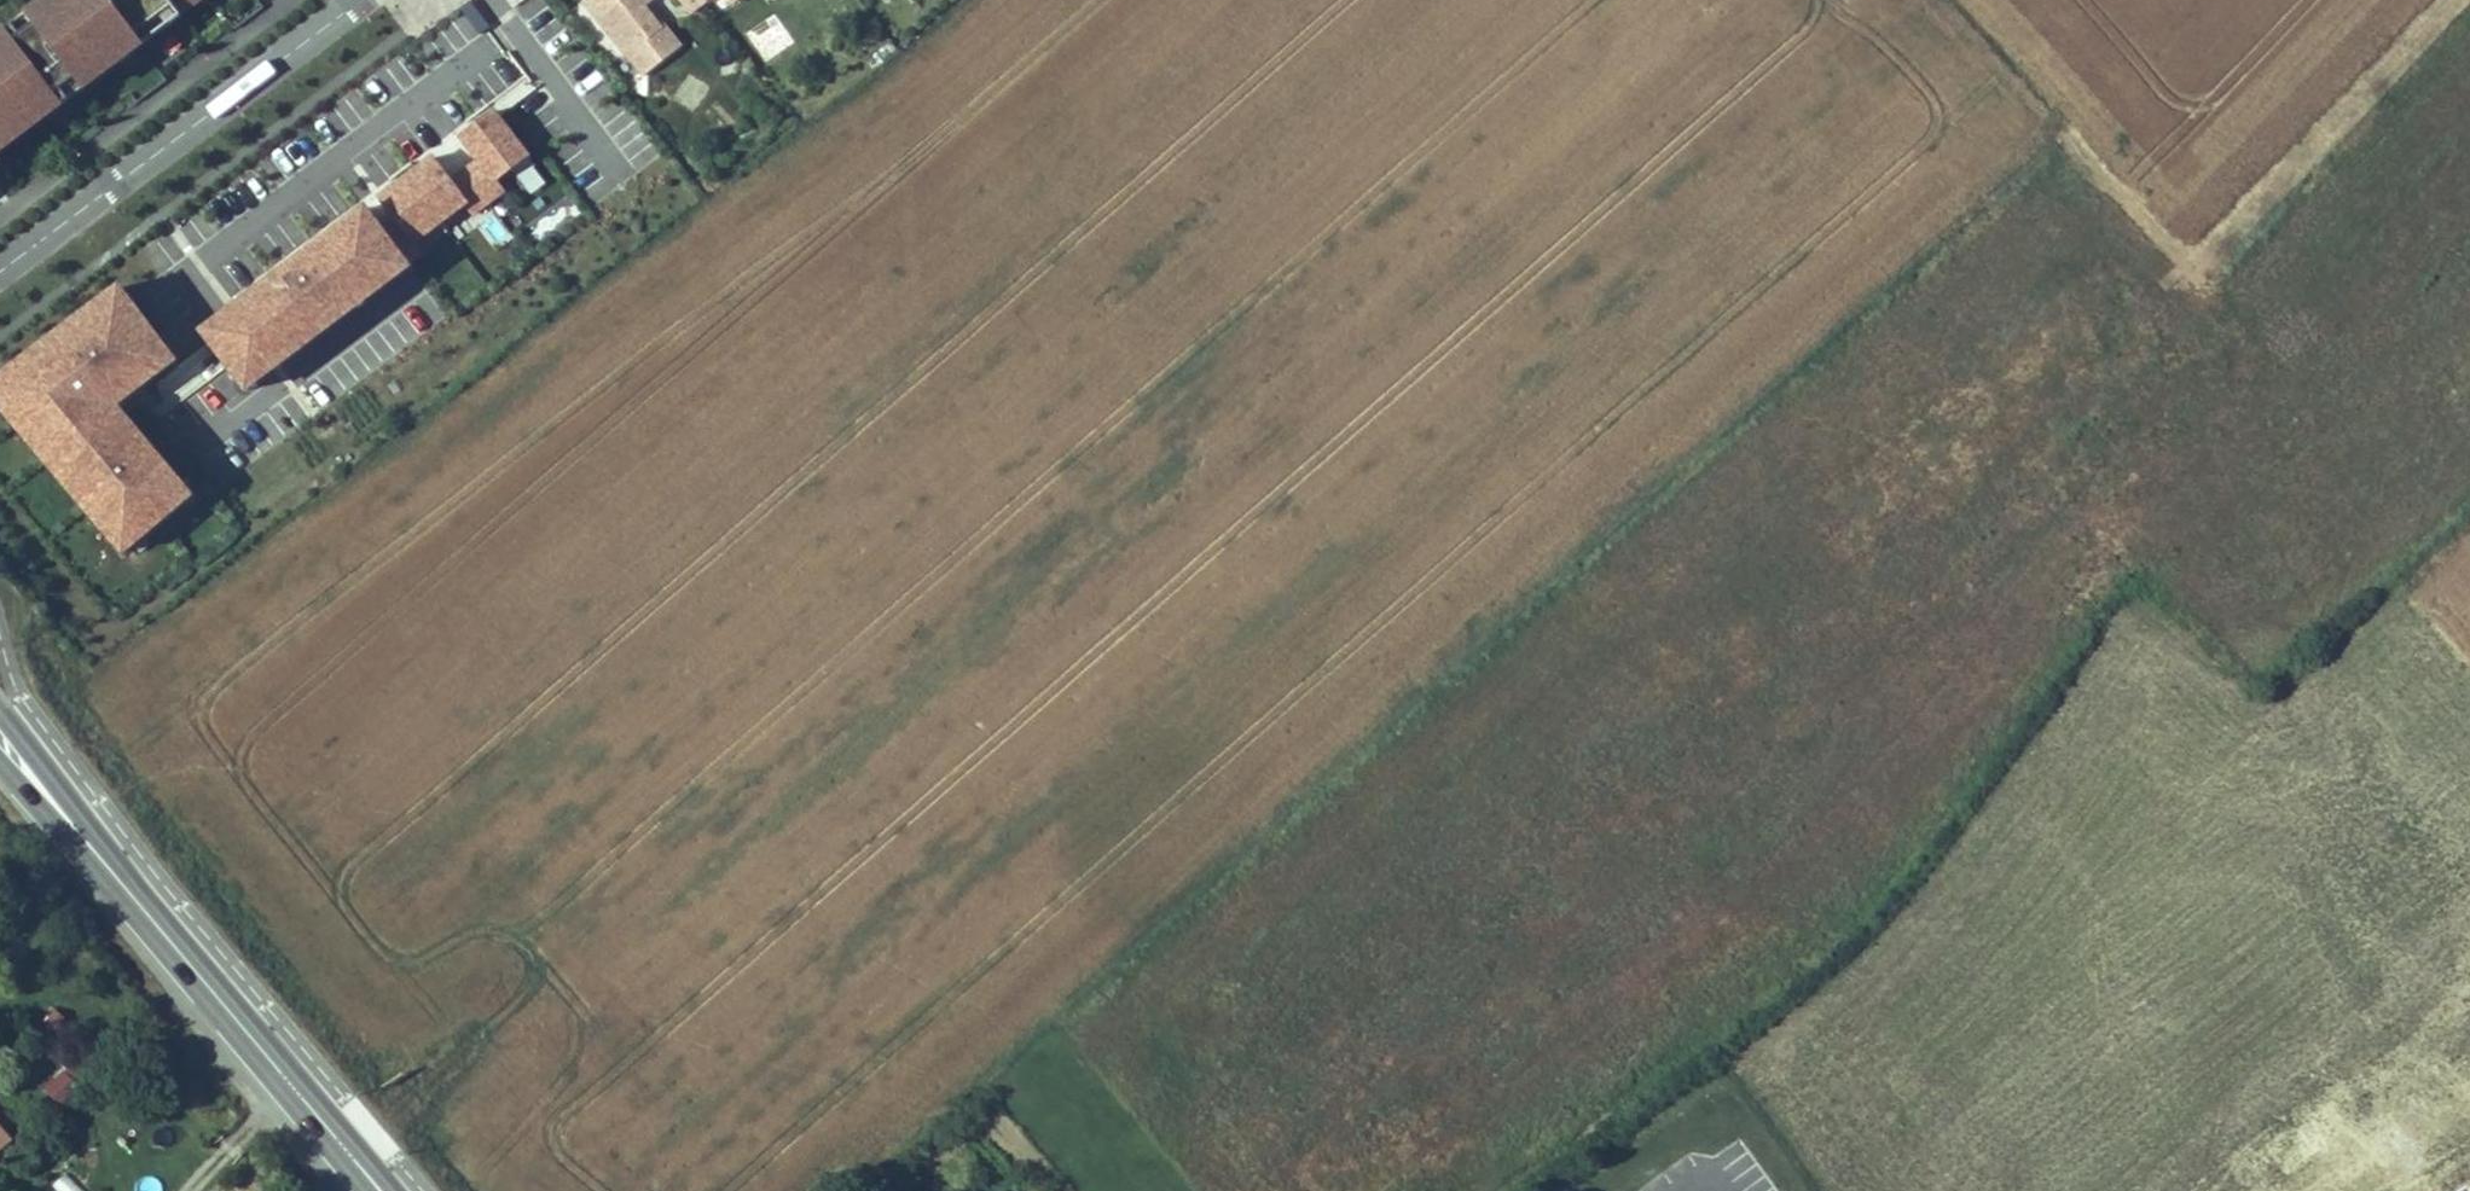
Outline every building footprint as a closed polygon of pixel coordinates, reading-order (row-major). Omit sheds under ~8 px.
[(17,138),(9,128),(36,107),(44,117),(60,105),(53,94),(102,57),(110,67),(140,45),(132,35),(171,5),(179,16),(199,0),(59,0),(61,3),(11,41),(3,31),(0,34),(0,150),(17,138)] [(61,3),(59,0),(45,0),(3,31),(11,41),(61,3)] [(653,0),(587,0),(585,2),(644,76),(682,46),(665,25),(662,27),(645,6),(653,0)] [(687,9),(698,0),(679,0),(687,9)] [(140,45),(179,16),(171,5),(132,35),(140,45)] [(60,105),(110,67),(102,57),(53,94),(60,105)] [(197,322),(245,390),(420,269),(410,254),(511,184),(517,192),(545,173),(497,106),(456,135),(473,159),(452,173),(438,154),(197,322)] [(17,138),(44,117),(36,107),(9,128),(17,138)] [(0,373),(0,404),(120,559),(200,498),(127,403),(184,359),(122,279),(0,373)] [(32,1030),(75,1077),(99,1055),(56,1008),(32,1030)] [(43,1087),(60,1106),(83,1084),(66,1066),(43,1087)] [(0,1129),(0,1151),(11,1142),(0,1129)]
